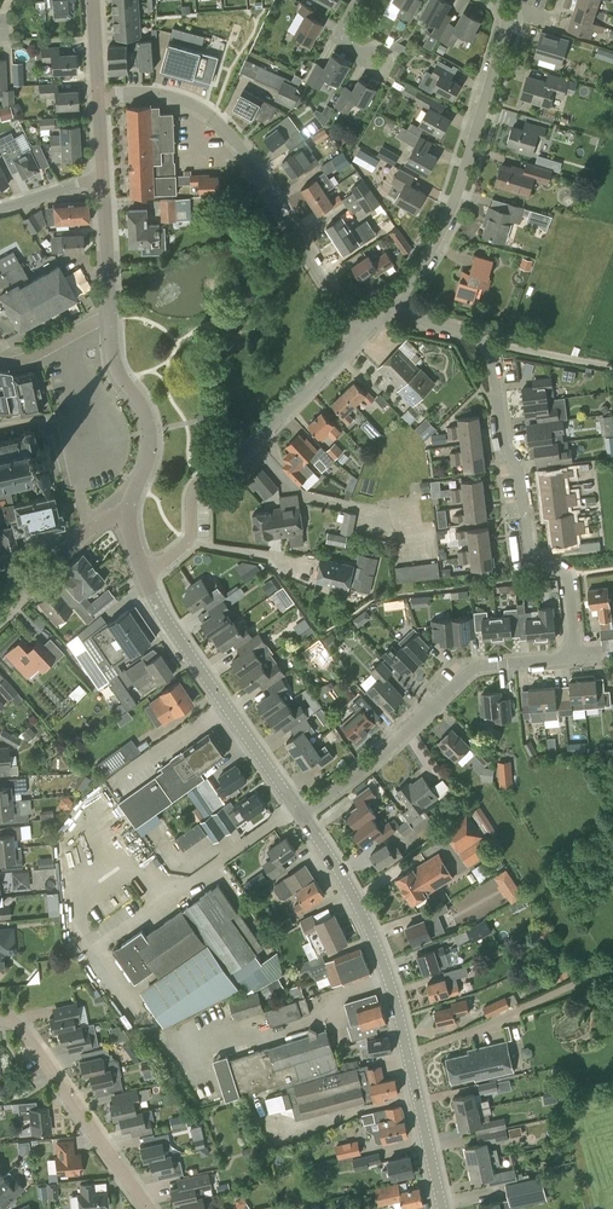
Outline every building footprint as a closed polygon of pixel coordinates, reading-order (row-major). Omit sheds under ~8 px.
[(73,1),(73,0),(44,0),(45,1),(46,1),(47,8),(53,8),(53,16),(69,15),(72,11),(72,1),(73,1)] [(387,7),(411,21),(423,0),(391,0),(387,7)] [(450,21),(453,15),(445,11),(450,3),(444,0),(430,0),(422,15),(424,15),(422,18),(430,22),(427,28),(426,28),(425,30),(439,38),(449,21),(450,21)] [(600,0),(577,0),(576,3),(596,10),(600,0)] [(139,2),(113,4),(114,22),(140,20),(139,2)] [(311,44),(323,23),(313,17),(317,11),(302,3),(298,11),(305,15),(295,34),(311,44)] [(592,22),(596,10),(576,3),(572,16),(592,22)] [(449,21),(439,38),(453,46),(460,33),(472,39),(477,31),(474,30),(480,20),(464,11),(456,25),(450,21),(449,21)] [(604,26),(592,22),(572,16),(567,30),(590,37),(593,29),(602,32),(604,26)] [(114,22),(115,39),(141,37),(140,20),(114,22)] [(173,27),(170,37),(175,38),(178,28),(173,27)] [(178,28),(175,38),(181,40),(184,30),(178,28)] [(184,30),(181,40),(186,41),(189,31),(184,30)] [(189,31),(186,41),(191,43),(194,33),(189,31)] [(194,33),(191,43),(197,44),(200,34),(194,33)] [(561,62),(567,40),(543,33),(537,55),(561,62)] [(200,34),(197,44),(202,46),(205,36),(200,34)] [(403,53),(408,45),(395,39),(391,46),(403,53)] [(135,53),(136,60),(136,64),(137,64),(140,64),(140,69),(154,68),(154,67),(152,42),(139,43),(139,44),(136,44),(136,43),(134,43),(135,53)] [(169,42),(162,67),(201,78),(200,80),(208,83),(209,80),(210,80),(217,55),(169,42)] [(136,60),(135,53),(128,53),(127,43),(109,44),(111,72),(129,71),(128,60),(136,60)] [(447,47),(440,43),(437,50),(443,54),(447,47)] [(56,54),(56,47),(41,48),(42,60),(51,59),(52,73),(75,72),(74,53),(56,54)] [(598,48),(596,56),(612,62),(612,52),(598,48)] [(339,84),(349,64),(332,55),(326,67),(317,62),(306,81),(321,89),(327,77),(339,84)] [(293,107),(300,91),(297,87),(283,81),(285,77),(246,59),(240,73),(279,91),(275,99),(293,107)] [(13,85),(24,85),(23,62),(12,63),(13,85)] [(427,70),(419,84),(431,90),(433,87),(453,98),(458,90),(460,86),(461,84),(451,79),(455,72),(438,62),(437,62),(432,73),(427,70)] [(398,78),(405,66),(399,63),(392,74),(398,78)] [(528,75),(522,97),(549,105),(552,95),(563,98),(569,79),(549,73),(546,81),(528,75)] [(366,105),(376,88),(359,79),(354,89),(346,85),(335,105),(349,112),(356,100),(366,105)] [(569,79),(566,89),(575,91),(578,81),(569,79)] [(58,91),(57,83),(38,84),(39,98),(55,97),(55,108),(77,107),(76,90),(58,91)] [(271,118),(277,106),(244,88),(232,110),(251,120),(253,116),(262,120),(268,116),(271,118)] [(2,104),(14,103),(13,89),(1,90),(2,104)] [(425,106),(430,97),(419,90),(418,91),(414,99),(413,99),(425,106)] [(441,113),(445,105),(433,99),(420,123),(441,135),(450,118),(441,113)] [(13,117),(10,106),(0,108),(0,119),(0,120),(13,117)] [(174,161),(173,149),(175,149),(173,113),(161,113),(161,106),(128,107),(132,195),(163,194),(163,184),(172,184),(171,162),(174,161)] [(324,126),(330,117),(322,112),(319,119),(324,126)] [(40,129),(54,128),(54,118),(39,118),(40,129)] [(300,130),(306,137),(311,134),(320,129),(313,120),(300,130)] [(288,128),(284,123),(279,127),(278,127),(265,137),(273,149),(287,139),(282,132),(288,128)] [(51,143),(79,141),(78,125),(59,126),(60,135),(50,135),(51,143)] [(513,126),(508,143),(517,145),(516,150),(525,152),(527,148),(533,150),(537,137),(543,139),(547,127),(540,125),(538,133),(523,129),(513,126)] [(428,173),(437,157),(426,151),(431,142),(421,136),(403,126),(397,136),(415,146),(406,161),(428,173)] [(317,143),(329,135),(325,128),(312,136),(317,143)] [(3,136),(0,137),(0,149),(6,162),(13,158),(23,178),(28,175),(29,177),(35,174),(34,172),(39,169),(30,151),(24,154),(15,137),(6,141),(3,136)] [(79,141),(51,143),(51,151),(61,150),(61,159),(80,158),(79,141)] [(42,168),(49,165),(39,144),(31,144),(42,168)] [(306,153),(302,147),(294,153),(282,161),(293,176),(305,168),(298,159),(306,153)] [(372,172),(379,160),(360,148),(353,160),(372,172)] [(340,171),(351,163),(343,150),(332,158),(340,171)] [(538,154),(535,163),(538,164),(553,168),(555,160),(538,154)] [(548,184),(553,168),(527,161),(524,170),(502,163),(496,184),(529,194),(533,180),(548,184)] [(8,184),(1,168),(0,168),(0,188),(8,184)] [(416,212),(426,194),(410,184),(415,176),(400,168),(391,183),(402,189),(395,200),(416,212)] [(310,201),(325,191),(320,183),(328,177),(324,171),(315,177),(316,179),(301,188),(310,201)] [(209,177),(209,174),(191,175),(191,183),(200,183),(200,193),(220,192),(219,176),(209,177)] [(357,198),(371,189),(364,180),(351,188),(357,198)] [(371,189),(357,198),(367,212),(381,203),(371,189)] [(325,191),(310,201),(318,214),(333,205),(334,207),(343,201),(339,195),(331,200),(325,191)] [(162,221),(192,220),(191,198),(161,199),(162,221)] [(67,203),(69,223),(88,222),(87,201),(67,203)] [(521,223),(525,207),(507,202),(504,211),(489,206),(486,217),(489,218),(484,235),(504,241),(510,220),(521,223)] [(55,224),(69,223),(67,203),(53,204),(53,207),(45,207),(46,218),(47,218),(48,225),(55,224)] [(148,224),(147,208),(129,209),(131,246),(143,246),(143,254),(167,253),(165,227),(159,227),(159,224),(148,224)] [(335,240),(351,229),(345,221),(353,215),(349,209),(340,215),(341,217),(327,227),(335,240)] [(540,212),(530,209),(528,216),(538,219),(540,212)] [(31,233),(41,227),(32,213),(23,219),(31,233)] [(378,239),(395,229),(391,222),(374,232),(378,239)] [(404,253),(413,247),(398,227),(389,233),(404,253)] [(351,229),(335,240),(344,253),(358,243),(359,245),(369,239),(365,233),(357,238),(351,229)] [(55,252),(62,252),(83,251),(82,234),(54,236),(55,252)] [(19,262),(13,250),(0,258),(0,267),(2,271),(0,272),(0,330),(4,337),(60,307),(61,310),(66,307),(64,304),(76,298),(58,265),(29,281),(19,262)] [(361,279),(375,270),(378,275),(394,264),(386,252),(380,256),(379,254),(374,254),(370,256),(369,255),(352,266),(361,279)] [(488,278),(493,260),(475,255),(470,272),(463,270),(460,279),(460,280),(455,297),(473,303),(479,285),(488,288),(491,278),(488,278)] [(530,270),(533,260),(523,257),(520,267),(530,270)] [(222,276),(215,280),(216,289),(223,293),(231,288),(230,280),(222,276)] [(417,351),(406,339),(399,347),(399,346),(377,368),(399,389),(398,390),(413,405),(436,383),(421,368),(420,368),(416,364),(421,359),(415,353),(417,351)] [(531,376),(534,364),(527,361),(523,374),(531,376)] [(4,394),(9,413),(9,415),(20,412),(20,413),(41,408),(40,404),(42,404),(40,395),(38,396),(37,394),(40,393),(37,384),(35,385),(35,382),(37,382),(35,373),(33,374),(32,370),(11,376),(15,391),(4,394)] [(11,376),(10,376),(9,372),(0,371),(0,413),(9,413),(4,394),(15,391),(11,376)] [(525,402),(554,398),(552,376),(540,378),(541,385),(523,387),(525,402)] [(343,392),(355,405),(363,397),(370,404),(375,399),(367,390),(365,392),(355,381),(343,392)] [(347,412),(355,405),(343,392),(332,403),(342,414),(340,415),(348,424),(353,419),(347,412)] [(563,441),(562,433),(565,432),(563,419),(567,418),(565,397),(554,398),(525,402),(527,416),(549,413),(550,420),(543,421),(544,428),(528,430),(529,432),(527,432),(525,434),(526,443),(528,445),(530,444),(530,445),(563,441)] [(339,434),(332,426),(334,424),(322,412),(308,425),(322,440),(329,434),(334,439),(339,434)] [(449,432),(481,428),(480,415),(459,418),(459,425),(448,426),(449,432)] [(612,434),(612,421),(612,415),(600,416),(602,435),(612,434)] [(426,439),(437,429),(427,418),(416,428),(426,439)] [(375,426),(368,433),(375,440),(381,433),(375,426)] [(13,504),(10,490),(11,490),(10,488),(19,485),(20,488),(22,487),(21,485),(30,483),(31,484),(30,485),(32,486),(32,484),(36,486),(35,487),(36,488),(38,487),(41,486),(42,488),(43,487),(42,484),(43,482),(45,483),(45,482),(44,480),(43,477),(45,476),(44,475),(42,475),(42,471),(43,470),(43,469),(44,468),(44,466),(47,466),(48,468),(50,468),(50,465),(53,464),(52,462),(49,462),(47,448),(49,447),(48,444),(45,445),(45,442),(42,443),(43,446),(39,446),(38,446),(37,444),(37,443),(36,443),(35,439),(36,439),(36,437),(34,437),(34,433),(35,432),(33,430),(33,432),(30,430),(29,428),(28,428),(28,430),(24,430),(23,429),(22,430),(23,431),(21,435),(20,434),(19,435),(20,436),(20,437),(10,439),(9,436),(7,437),(8,439),(0,440),(0,497),(6,495),(8,504),(13,504)] [(462,444),(483,441),(481,428),(449,432),(449,438),(461,437),(462,444)] [(295,438),(287,446),(292,451),(303,462),(305,461),(305,462),(309,458),(314,463),(322,472),(328,466),(334,460),(326,451),(321,446),(317,450),(309,440),(307,442),(305,440),(299,434),(295,438)] [(440,443),(439,434),(431,435),(433,444),(440,443)] [(563,441),(530,445),(531,445),(533,456),(535,458),(536,457),(537,459),(552,457),(553,464),(573,462),(572,448),(568,448),(567,440),(563,441)] [(452,458),(484,454),(483,441),(462,444),(462,451),(451,452),(452,458)] [(326,451),(334,460),(344,451),(335,442),(326,451)] [(287,462),(282,467),(300,485),(314,471),(305,462),(305,461),(303,462),(292,451),(284,458),(287,462)] [(484,454),(452,458),(452,464),(464,463),(465,470),(486,468),(484,454)] [(541,488),(565,485),(564,477),(574,476),(573,469),(539,473),(541,488)] [(352,474),(348,481),(355,485),(358,478),(352,474)] [(279,487),(269,475),(262,481),(273,493),(279,487)] [(452,495),(484,491),(483,478),(462,480),(463,487),(451,489),(452,495)] [(434,489),(434,496),(444,495),(444,480),(422,481),(423,490),(434,489)] [(543,502),(576,498),(575,492),(566,493),(565,485),(541,488),(543,502)] [(465,506),(486,504),(484,491),(452,495),(453,501),(464,500),(465,506)] [(8,504),(3,506),(6,519),(10,518),(12,525),(0,528),(0,533),(1,537),(0,537),(0,565),(7,563),(9,573),(22,570),(15,536),(64,525),(61,511),(57,512),(53,494),(13,504),(8,504)] [(586,505),(597,504),(596,496),(586,497),(586,505)] [(545,517),(573,513),(568,513),(567,505),(577,504),(576,498),(543,502),(545,517)] [(486,504),(465,506),(466,514),(454,515),(455,521),(487,517),(486,504)] [(279,515),(282,537),(289,536),(291,546),(304,544),(303,534),(304,533),(300,505),(280,507),(282,515),(279,515)] [(274,538),(282,537),(279,515),(282,515),(280,507),(270,509),(270,511),(253,513),(257,539),(274,536),(274,538)] [(551,531),(585,527),(584,521),(574,522),(573,513),(545,517),(545,518),(549,517),(551,531)] [(447,518),(438,519),(439,527),(448,526),(447,518)] [(340,532),(352,534),(355,524),(343,521),(340,532)] [(469,543),(490,540),(489,527),(456,531),(457,537),(458,537),(459,544),(469,542),(469,543)] [(585,527),(551,531),(553,545),(577,542),(575,534),(585,532),(585,527)] [(328,532),(326,542),(335,544),(337,534),(328,532)] [(459,557),(492,553),(490,540),(469,543),(470,550),(458,551),(459,557)] [(580,551),(601,549),(600,540),(579,543),(580,551)] [(492,553),(459,557),(460,563),(471,562),(472,569),(493,567),(492,553)] [(64,579),(62,580),(70,590),(79,600),(85,607),(92,615),(94,617),(95,618),(116,601),(113,598),(114,597),(108,588),(91,602),(86,596),(105,581),(95,569),(82,554),(64,569),(64,570),(60,574),(64,579)] [(356,566),(352,588),(369,592),(377,558),(359,554),(356,566)] [(238,567),(246,581),(264,571),(255,557),(238,567)] [(352,588),(356,566),(321,558),(317,580),(352,588)] [(397,582),(440,577),(438,562),(395,567),(397,582)] [(263,583),(269,594),(280,588),(274,577),(263,583)] [(210,609),(224,599),(227,597),(217,583),(209,588),(202,578),(187,588),(190,592),(184,596),(194,609),(207,600),(212,606),(210,609)] [(537,592),(552,590),(551,579),(536,581),(537,592)] [(295,602),(283,586),(275,592),(286,608),(295,602)] [(611,620),(609,606),(610,606),(607,587),(588,590),(591,609),(598,608),(600,622),(611,620)] [(229,606),(245,594),(240,588),(239,588),(238,589),(227,597),(224,599),(229,606)] [(56,589),(39,603),(56,624),(73,610),(70,607),(56,589)] [(451,599),(468,596),(467,590),(450,592),(451,599)] [(421,606),(420,597),(411,597),(412,607),(421,606)] [(213,615),(203,622),(212,636),(214,635),(232,622),(237,618),(224,599),(210,609),(209,609),(213,615)] [(379,609),(388,608),(387,599),(378,600),(379,609)] [(79,600),(72,605),(86,623),(94,617),(92,615),(85,607),(79,600)] [(540,618),(539,618),(531,618),(530,607),(517,608),(519,631),(520,631),(520,639),(528,638),(528,639),(535,639),(535,643),(542,642),(540,618)] [(540,618),(542,642),(549,642),(549,637),(556,637),(553,607),(539,608),(539,618),(540,618)] [(512,632),(519,631),(517,608),(504,609),(505,616),(496,617),(498,642),(505,641),(505,637),(512,637),(512,632)] [(107,680),(123,670),(122,669),(120,671),(115,665),(150,641),(129,609),(107,624),(105,622),(79,639),(107,680)] [(366,610),(353,620),(358,626),(371,617),(366,610)] [(498,642),(496,617),(487,617),(487,611),(474,612),(474,617),(475,617),(476,630),(483,630),(484,639),(491,638),(491,643),(498,642)] [(475,630),(476,630),(475,617),(474,617),(467,618),(453,619),(455,642),(469,640),(469,638),(476,637),(475,630)] [(440,643),(455,642),(453,619),(431,621),(431,628),(439,627),(440,643)] [(611,620),(600,622),(601,631),(600,631),(603,651),(612,650),(612,629),(611,620)] [(238,647),(253,637),(246,626),(241,629),(235,621),(233,623),(232,622),(214,635),(224,648),(234,641),(238,647)] [(299,634),(310,626),(308,623),(297,631),(299,634)] [(310,626),(299,634),(302,638),(313,631),(310,626)] [(403,645),(419,662),(430,652),(427,650),(433,644),(419,630),(403,645)] [(253,637),(238,647),(242,653),(232,660),(242,674),(240,675),(240,676),(260,662),(262,660),(256,652),(267,644),(260,634),(254,638),(253,637)] [(334,659),(319,638),(301,652),(310,662),(314,659),(322,669),(334,659)] [(31,649),(22,639),(6,654),(27,676),(38,667),(41,669),(54,658),(38,641),(31,649)] [(419,662),(403,645),(398,650),(392,644),(382,655),(401,675),(406,670),(409,672),(419,662)] [(106,682),(125,710),(135,703),(124,687),(132,681),(141,694),(172,672),(159,654),(145,663),(142,659),(124,671),(123,670),(107,680),(108,681),(106,682)] [(268,686),(281,676),(280,675),(284,672),(276,661),(265,669),(260,662),(240,676),(250,689),(259,683),(264,689),(268,686)] [(403,697),(385,678),(392,672),(382,661),(371,671),(379,680),(367,690),(374,698),(376,696),(389,710),(403,697)] [(582,675),(585,707),(606,706),(611,705),(610,690),(604,691),(597,691),(596,678),(595,678),(595,676),(593,674),(582,675)] [(564,699),(565,714),(573,713),(574,718),(586,717),(585,707),(582,675),(572,676),(570,678),(570,680),(569,680),(571,699),(564,699)] [(267,715),(286,702),(279,691),(287,686),(281,676),(268,686),(272,692),(258,702),(267,715)] [(18,691),(5,677),(0,681),(0,691),(8,700),(18,691)] [(160,693),(161,695),(150,702),(163,723),(183,710),(182,709),(192,702),(178,681),(160,693)] [(565,714),(564,699),(557,700),(555,687),(542,688),(545,719),(559,718),(559,715),(565,714)] [(545,719),(542,688),(529,689),(530,702),(522,703),(524,718),(532,717),(532,721),(545,720),(545,719)] [(502,713),(500,691),(482,693),(483,703),(481,704),(482,715),(493,714),(493,721),(511,719),(510,712),(502,713)] [(356,740),(375,723),(366,713),(373,707),(363,696),(352,705),(357,711),(342,725),(356,740)] [(286,731),(306,718),(306,717),(308,715),(300,704),(292,710),(286,702),(267,715),(277,728),(282,725),(286,731)] [(324,707),(318,710),(324,722),(330,719),(324,707)] [(129,710),(117,718),(122,725),(134,717),(129,710)] [(295,755),(312,743),(307,736),(315,731),(306,718),(286,731),(287,732),(291,728),(296,735),(286,742),(295,755)] [(28,741),(36,735),(29,726),(21,733),(28,741)] [(21,739),(2,729),(0,732),(0,738),(17,747),(21,739)] [(456,760),(469,747),(452,729),(439,742),(456,760)] [(201,772),(224,755),(209,733),(179,754),(161,767),(163,771),(119,802),(137,827),(198,783),(205,778),(201,772)] [(548,752),(556,751),(556,739),(547,740),(548,752)] [(529,755),(536,752),(531,741),(523,744),(529,755)] [(312,743),(295,755),(304,768),(314,761),(319,768),(334,757),(325,745),(317,750),(312,743)] [(485,765),(494,757),(481,745),(473,753),(485,765)] [(104,777),(130,759),(120,746),(95,765),(104,777)] [(9,765),(7,747),(0,748),(0,766),(9,765)] [(511,760),(498,761),(500,787),(513,786),(511,760)] [(225,784),(216,790),(222,797),(230,792),(233,796),(240,790),(238,786),(247,780),(236,764),(219,776),(225,784)] [(493,781),(494,768),(484,767),(482,768),(481,779),(483,780),(493,781)] [(83,772),(74,785),(82,791),(91,778),(83,772)] [(437,796),(422,776),(409,786),(407,783),(397,790),(415,813),(437,796)] [(11,800),(11,793),(26,792),(25,777),(7,779),(8,786),(0,786),(0,801),(11,800)] [(215,808),(199,784),(187,792),(204,816),(215,808)] [(357,827),(375,813),(367,802),(376,795),(369,785),(353,797),(358,804),(347,813),(357,826),(357,827)] [(208,833),(207,833),(213,842),(265,807),(255,792),(238,804),(235,806),(231,800),(200,822),(208,833)] [(73,807),(73,798),(62,799),(62,808),(73,807)] [(0,801),(0,816),(12,814),(12,822),(28,820),(27,812),(21,813),(19,799),(11,800),(0,801)] [(496,832),(480,806),(471,812),(484,833),(488,831),(491,835),(496,832)] [(357,827),(357,826),(353,829),(364,844),(375,836),(380,842),(396,830),(395,829),(399,826),(394,818),(389,821),(380,810),(376,814),(375,813),(357,827)] [(420,821),(429,815),(425,811),(417,816),(420,821)] [(469,866),(489,853),(482,843),(486,840),(466,812),(443,828),(469,866)] [(404,836),(414,828),(407,820),(400,825),(400,826),(397,828),(404,836)] [(208,833),(200,822),(199,822),(199,821),(175,838),(183,850),(207,833),(208,833)] [(18,846),(17,839),(21,838),(20,825),(6,826),(6,834),(0,834),(0,848),(18,846)] [(273,878),(287,869),(282,861),(296,851),(286,837),(269,849),(274,856),(263,864),(273,878)] [(390,850),(386,844),(371,854),(379,867),(386,862),(388,865),(404,855),(398,845),(390,850)] [(0,848),(0,862),(12,861),(12,868),(22,867),(20,847),(18,847),(18,846),(0,848)] [(453,878),(439,854),(413,869),(413,868),(397,879),(403,889),(402,889),(406,894),(412,904),(428,893),(453,878)] [(497,869),(504,864),(497,855),(491,859),(497,869)] [(40,858),(40,867),(56,866),(55,857),(40,858)] [(473,870),(481,881),(491,874),(483,862),(473,870)] [(324,894),(305,864),(285,877),(285,878),(275,884),(274,889),(280,897),(285,899),(297,891),(302,900),(294,905),(300,914),(317,903),(315,900),(324,894)] [(506,869),(495,877),(500,884),(507,895),(512,903),(524,895),(506,869)] [(12,878),(24,877),(25,887),(30,887),(29,870),(22,871),(12,872),(12,878)] [(251,893),(269,880),(262,870),(244,883),(251,893)] [(255,953),(230,917),(238,912),(219,884),(187,907),(147,935),(142,929),(119,945),(117,945),(115,946),(114,948),(113,950),(116,953),(135,981),(145,974),(151,982),(141,989),(164,1024),(239,987),(228,971),(255,953)] [(10,918),(9,905),(3,905),(2,896),(0,896),(0,919),(10,918)] [(59,906),(47,907),(47,916),(60,915),(59,906)] [(348,942),(334,914),(317,923),(313,915),(301,921),(318,956),(330,950),(348,942)] [(485,918),(466,929),(466,930),(471,937),(473,942),(492,931),(485,918)] [(427,925),(425,919),(407,927),(414,944),(432,936),(431,935),(444,930),(440,920),(427,925)] [(13,928),(0,930),(0,966),(4,966),(3,958),(6,953),(6,950),(15,949),(13,928)] [(269,935),(275,946),(282,942),(277,931),(269,935)] [(449,965),(443,947),(434,950),(434,949),(418,954),(424,973),(449,965)] [(335,972),(366,961),(361,948),(336,958),(324,963),(330,980),(337,977),(335,972)] [(309,959),(294,965),(297,973),(312,967),(309,959)] [(371,974),(366,961),(335,972),(337,977),(330,980),(333,986),(344,981),(345,984),(370,974),(371,974)] [(466,965),(456,968),(458,975),(458,976),(469,973),(466,965)] [(553,983),(569,975),(564,965),(550,972),(552,977),(550,978),(553,983)] [(460,992),(456,975),(428,983),(432,998),(440,996),(440,997),(460,992)] [(266,999),(274,994),(268,984),(260,989),(266,999)] [(304,997),(300,985),(288,988),(292,1001),(304,997)] [(235,1018),(263,1010),(258,991),(230,1000),(235,1018)] [(355,999),(344,1002),(349,1020),(347,1021),(352,1040),(366,1036),(379,1033),(377,1028),(382,1027),(380,1023),(386,1022),(380,1000),(378,1001),(376,993),(355,999)] [(517,1001),(514,993),(506,997),(506,996),(483,1006),(488,1016),(498,1012),(511,1006),(510,1005),(517,1001)] [(95,1005),(106,1003),(100,995),(94,997),(95,1005)] [(304,997),(292,1001),(266,1009),(271,1025),(310,1013),(305,996),(304,997)] [(451,1002),(452,1006),(435,1010),(438,1024),(447,1022),(448,1024),(456,1022),(455,1016),(470,1013),(467,999),(451,1002)] [(58,1030),(88,1024),(84,1005),(77,1006),(76,1002),(52,1007),(54,1016),(49,1017),(52,1032),(58,1031),(58,1030)] [(58,1030),(58,1031),(61,1044),(66,1043),(68,1053),(92,1047),(92,1046),(98,1044),(93,1023),(88,1024),(58,1030)] [(317,1032),(317,1031),(310,1027),(308,1029),(310,1034),(304,1036),(287,1041),(229,1059),(227,1054),(214,1059),(226,1099),(240,1095),(280,1083),(281,1087),(339,1069),(326,1029),(317,1032)] [(304,1036),(303,1031),(286,1036),(287,1041),(304,1036)] [(371,1056),(392,1052),(389,1036),(368,1040),(369,1046),(361,1047),(363,1055),(370,1053),(371,1056)] [(133,1037),(131,1039),(122,1045),(129,1054),(135,1062),(146,1054),(140,1046),(133,1037)] [(475,1081),(514,1072),(507,1041),(468,1049),(469,1053),(446,1058),(452,1083),(475,1078),(475,1081)] [(104,1069),(117,1066),(116,1061),(112,1059),(111,1053),(109,1054),(107,1047),(89,1051),(90,1057),(79,1060),(82,1075),(88,1074),(88,1073),(104,1070),(104,1069)] [(358,1059),(349,1061),(351,1069),(355,1068),(360,1067),(358,1059)] [(351,1069),(349,1061),(349,1060),(341,1062),(343,1071),(351,1069)] [(143,1071),(150,1070),(148,1062),(141,1064),(143,1071)] [(368,1068),(367,1066),(367,1065),(360,1067),(355,1068),(351,1069),(343,1071),(317,1078),(294,1085),(287,1086),(289,1092),(283,1093),(282,1091),(276,1093),(280,1107),(286,1106),(287,1107),(293,1106),(292,1103),(299,1101),(303,1118),(338,1108),(372,1099),(369,1089),(371,1088),(374,1100),(385,1097),(384,1095),(398,1091),(394,1077),(384,1080),(380,1065),(368,1068)] [(88,1073),(88,1074),(91,1087),(103,1085),(104,1092),(122,1088),(117,1066),(104,1069),(104,1070),(88,1073)] [(480,1093),(498,1089),(496,1080),(478,1084),(480,1093)] [(113,1102),(109,1103),(112,1118),(118,1117),(118,1116),(141,1111),(141,1110),(138,1100),(149,1098),(147,1087),(139,1089),(139,1091),(137,1092),(137,1088),(122,1091),(124,1100),(113,1102)] [(456,1114),(490,1106),(489,1099),(476,1102),(474,1093),(454,1098),(455,1098),(452,1099),(451,1101),(452,1106),(454,1107),(456,1114)] [(37,1109),(36,1101),(17,1102),(19,1119),(30,1118),(31,1133),(49,1132),(47,1108),(37,1109)] [(404,1120),(401,1105),(362,1114),(364,1124),(379,1120),(381,1129),(376,1130),(374,1134),(375,1141),(379,1143),(384,1142),(384,1143),(395,1141),(394,1137),(408,1134),(405,1120),(404,1120)] [(461,1128),(481,1124),(481,1123),(479,1115),(492,1113),(490,1106),(456,1114),(457,1120),(459,1119),(461,1128)] [(141,1111),(118,1116),(118,1117),(121,1131),(130,1129),(132,1136),(152,1131),(149,1116),(143,1117),(141,1111)] [(177,1116),(179,1127),(187,1125),(185,1115),(177,1116)] [(505,1117),(482,1123),(481,1123),(481,1124),(482,1124),(484,1132),(506,1127),(506,1126),(507,1126),(505,1117)] [(200,1125),(190,1128),(193,1140),(203,1138),(203,1137),(200,1125)] [(511,1137),(525,1134),(523,1125),(509,1128),(511,1137)] [(506,1127),(484,1132),(487,1142),(487,1143),(488,1143),(508,1138),(506,1127)] [(142,1161),(148,1159),(170,1154),(172,1153),(167,1133),(153,1136),(155,1143),(139,1146),(142,1161)] [(73,1154),(72,1140),(57,1142),(59,1156),(56,1156),(57,1174),(81,1172),(80,1154),(73,1154)] [(31,1141),(20,1141),(20,1153),(31,1152),(31,1141)] [(497,1148),(488,1150),(487,1143),(487,1142),(465,1147),(469,1163),(498,1156),(497,1148)] [(343,1144),(336,1146),(338,1158),(345,1157),(343,1144)] [(356,1170),(369,1167),(369,1164),(382,1161),(379,1152),(353,1158),(356,1170)] [(148,1159),(151,1173),(167,1170),(169,1177),(182,1174),(179,1160),(171,1162),(170,1154),(148,1159)] [(389,1160),(393,1178),(414,1173),(410,1155),(389,1160)] [(473,1179),(494,1174),(493,1173),(492,1166),(500,1165),(498,1156),(469,1163),(473,1179)] [(506,1182),(523,1179),(523,1175),(522,1172),(517,1173),(515,1168),(495,1172),(493,1173),(494,1174),(496,1184),(506,1182)] [(13,1178),(15,1176),(10,1170),(3,1176),(0,1179),(0,1208),(1,1208),(23,1188),(13,1178)] [(179,1202),(196,1198),(201,1196),(201,1197),(205,1196),(203,1190),(211,1188),(208,1172),(187,1176),(189,1185),(170,1189),(173,1203),(179,1202)] [(506,1182),(506,1184),(509,1199),(479,1206),(480,1208),(512,1208),(511,1202),(545,1194),(541,1176),(524,1180),(523,1179),(506,1182)] [(48,1198),(57,1197),(56,1182),(46,1183),(48,1198)] [(108,1207),(107,1191),(95,1192),(94,1182),(79,1183),(80,1193),(77,1194),(69,1195),(71,1208),(85,1208),(89,1208),(101,1208),(100,1208),(108,1207)] [(399,1182),(375,1188),(379,1205),(401,1200),(403,1208),(404,1208),(423,1208),(422,1203),(423,1203),(419,1187),(401,1191),(399,1182)] [(179,1202),(180,1208),(214,1208),(212,1200),(203,1202),(201,1197),(201,1196),(196,1198),(179,1202)] [(317,1200),(309,1206),(310,1208),(322,1208),(317,1200)]
